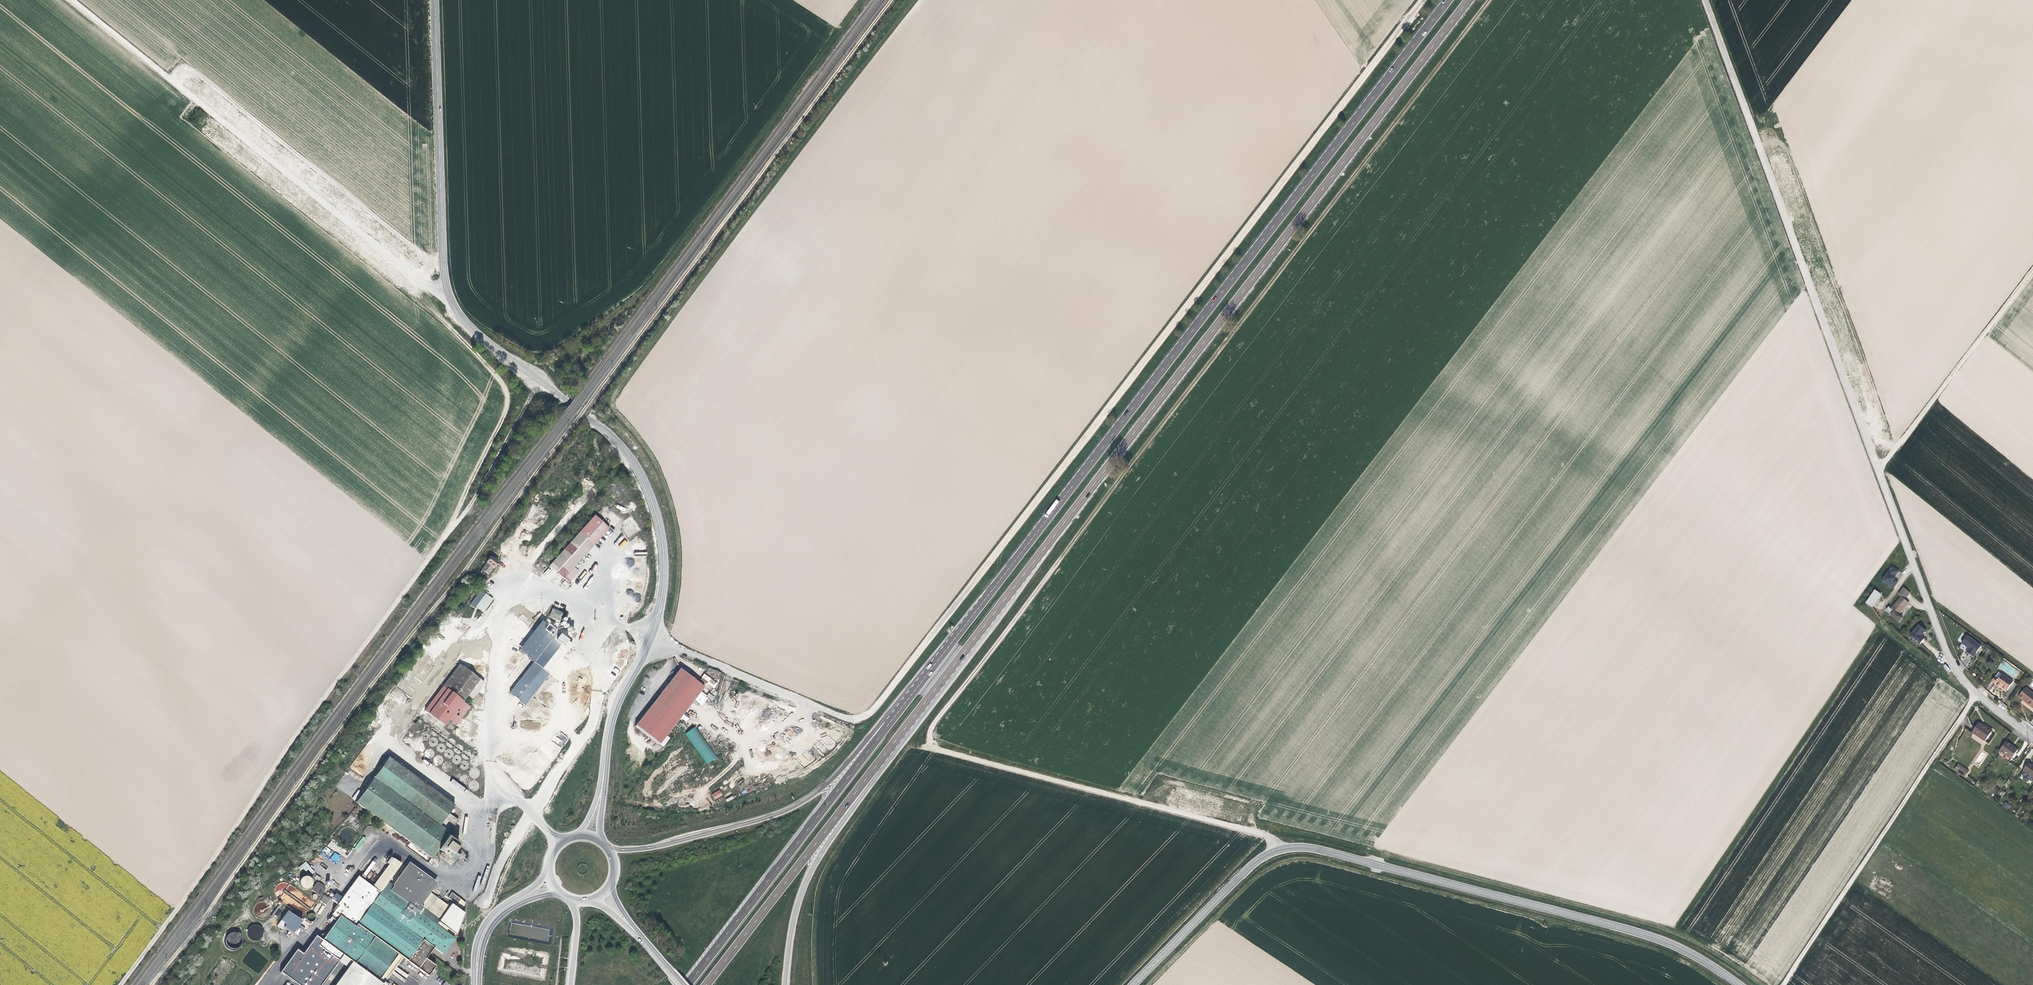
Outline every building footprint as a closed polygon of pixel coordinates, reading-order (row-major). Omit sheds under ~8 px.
[(1778,114),(1784,138),(1791,136),(1787,122),(1784,113),(1778,114)] [(1049,515),(1059,502),(1056,500),(1046,513),(1049,515)] [(579,534),(549,567),(568,584),(578,573),(573,569),(593,547),(579,534)] [(625,540),(618,546),(621,549),(627,543),(625,540)] [(500,562),(491,556),(481,569),(489,575),(495,567),(496,568),(500,562)] [(1892,567),(1883,581),(1894,589),(1898,582),(1894,579),(1899,572),(1892,567)] [(1910,593),(1904,588),(1899,595),(1902,597),(1892,609),(1889,607),(1886,611),(1900,622),(1903,619),(1899,615),(1909,603),(1905,599),(1910,593)] [(492,600),(481,591),(470,605),(475,609),(476,607),(483,612),(492,600)] [(1875,591),(1872,595),(1879,599),(1881,595),(1875,591)] [(1879,599),(1872,595),(1867,603),(1873,608),(1879,599)] [(552,610),(550,617),(559,620),(562,614),(552,610)] [(572,646),(562,637),(543,622),(519,652),(532,663),(509,694),(515,698),(524,706),(572,646)] [(1911,634),(1917,640),(1918,639),(1921,642),(1925,637),(1921,635),(1922,633),(1924,633),(1926,631),(1926,629),(1920,624),(1911,634)] [(1968,649),(1966,653),(1973,658),(1981,646),(1967,636),(1961,644),(1968,649)] [(424,715),(431,720),(433,717),(446,727),(450,721),(457,725),(467,711),(461,706),(464,702),(465,703),(466,702),(467,703),(470,698),(468,697),(479,681),(459,666),(424,715)] [(680,668),(643,715),(667,734),(704,686),(680,668)] [(2001,686),(2007,691),(2013,682),(2002,674),(1995,684),(2000,688),(2001,686)] [(480,696),(483,693),(482,690),(480,688),(478,688),(476,688),(474,690),(474,693),(475,695),(477,696),(480,696)] [(2032,708),(2032,695),(2025,688),(2018,697),(2032,708)] [(470,707),(465,703),(464,702),(461,706),(467,711),(470,707)] [(667,734),(643,715),(635,726),(659,744),(660,744),(663,746),(670,737),(666,734),(667,734)] [(465,727),(473,733),(480,723),(472,717),(465,727)] [(1978,723),(1972,732),(1985,741),(1991,732),(1983,726),(1978,723)] [(696,726),(685,733),(707,764),(717,757),(696,726)] [(431,738),(424,732),(423,733),(422,735),(422,736),(422,738),(422,739),(423,740),(425,741),(426,741),(428,741),(430,740),(431,738)] [(440,741),(441,741),(443,742),(445,742),(447,740),(448,738),(448,736),(447,734),(445,733),(442,734),(440,735),(440,736),(440,739),(440,741)] [(564,742),(568,739),(564,734),(560,738),(564,742)] [(439,744),(432,738),(431,739),(430,741),(429,742),(430,743),(430,745),(431,746),(433,747),(435,747),(436,747),(438,745),(439,744)] [(449,746),(450,747),(452,748),(454,748),(455,747),(456,746),(457,743),(456,742),(454,740),(453,740),(451,740),(449,741),(448,743),(448,744),(449,746)] [(415,747),(415,749),(417,750),(418,751),(420,752),(422,751),(423,750),(425,749),(425,747),(425,746),(425,744),(424,743),(423,742),(421,741),(420,741),(418,742),(416,743),(415,744),(415,746),(415,747)] [(1999,751),(2011,759),(2018,750),(2005,742),(1999,751)] [(446,750),(439,744),(438,745),(438,746),(437,748),(438,750),(439,751),(440,752),(441,753),(443,753),(444,752),(446,751),(446,750)] [(457,753),(458,754),(460,754),(462,754),(464,753),(465,750),(464,747),(462,746),(459,746),(457,747),(456,748),(456,751),(457,753)] [(424,753),(424,755),(425,757),(427,758),(429,759),(430,758),(432,758),(433,756),(434,755),(434,753),(434,751),(433,750),(431,749),(429,748),(427,749),(425,750),(424,752),(424,753)] [(446,750),(446,751),(445,752),(445,753),(445,755),(445,757),(447,758),(449,759),(451,758),(453,757),(454,756),(446,750)] [(432,759),(433,762),(434,763),(435,764),(437,765),(439,765),(440,764),(442,763),(442,762),(443,761),(443,759),(442,757),(441,756),(440,755),(439,755),(437,755),(436,755),(434,756),(433,758),(432,759)] [(461,762),(454,756),(453,757),(453,759),(453,760),(453,762),(455,764),(457,764),(458,764),(460,764),(461,762)] [(454,806),(391,760),(389,759),(355,802),(357,803),(431,858),(437,850),(453,862),(461,852),(455,848),(458,845),(454,842),(456,838),(448,833),(458,821),(447,814),(448,813),(454,806)] [(442,765),(441,767),(442,768),(443,770),(445,771),(447,772),(449,771),(450,770),(451,769),(452,767),(452,765),(451,764),(450,762),(449,762),(447,761),(446,761),(444,762),(442,763),(442,765)] [(469,768),(461,762),(461,763),(460,765),(460,766),(461,769),(463,770),(465,770),(467,770),(468,769),(469,768)] [(2029,763),(2023,771),(2024,771),(2022,774),(2023,775),(2025,776),(2023,778),(2024,780),(2027,782),(2028,781),(2029,780),(2031,781),(2032,781),(2032,780),(2032,766),(2029,763)] [(1962,775),(1965,770),(1958,764),(1954,770),(1962,775)] [(451,771),(450,773),(451,775),(452,777),(454,778),(455,778),(458,778),(459,777),(460,775),(461,773),(460,771),(458,769),(456,768),(454,768),(452,769),(451,770),(451,771)] [(477,777),(479,776),(471,770),(470,772),(470,774),(470,775),(471,777),(473,778),(474,778),(476,778),(477,777)] [(459,781),(460,783),(462,784),(463,785),(465,785),(467,784),(468,783),(469,782),(469,780),(469,778),(468,776),(467,775),(464,774),(462,775),(460,776),(459,778),(459,779),(459,781)] [(469,785),(469,787),(469,788),(470,789),(471,790),(473,791),(474,792),(476,791),(478,789),(479,787),(479,786),(479,784),(478,782),(476,781),(475,781),(472,781),(471,782),(470,784),(469,785)] [(712,795),(715,800),(721,796),(718,792),(712,795)] [(2008,809),(2010,805),(2005,801),(2002,806),(2008,809)] [(357,849),(365,838),(363,836),(355,848),(357,849)] [(334,852),(330,859),(336,863),(340,855),(334,852)] [(325,935),(322,940),(342,955),(353,963),(338,983),(341,984),(388,984),(385,982),(387,980),(402,958),(428,976),(435,966),(425,959),(434,947),(443,954),(454,938),(446,932),(448,930),(456,935),(463,915),(464,903),(451,893),(447,898),(456,904),(454,907),(450,905),(449,907),(429,893),(431,891),(427,887),(431,881),(407,865),(392,885),(388,882),(402,863),(394,857),(372,886),(357,876),(330,914),(337,919),(325,935)] [(299,867),(305,873),(308,870),(312,874),(315,871),(305,861),(299,867)] [(301,876),(301,887),(313,888),(313,876),(301,876)] [(435,884),(431,881),(427,887),(431,891),(435,884)] [(311,890),(317,894),(319,896),(325,888),(317,882),(311,890)] [(327,905),(330,898),(323,894),(320,902),(327,905)] [(288,910),(281,920),(286,923),(284,927),(293,933),(302,920),(288,910)] [(246,936),(259,941),(264,929),(251,923),(246,936)] [(226,933),(227,948),(241,947),(240,932),(226,933)] [(335,966),(342,955),(322,940),(314,950),(335,966)]
